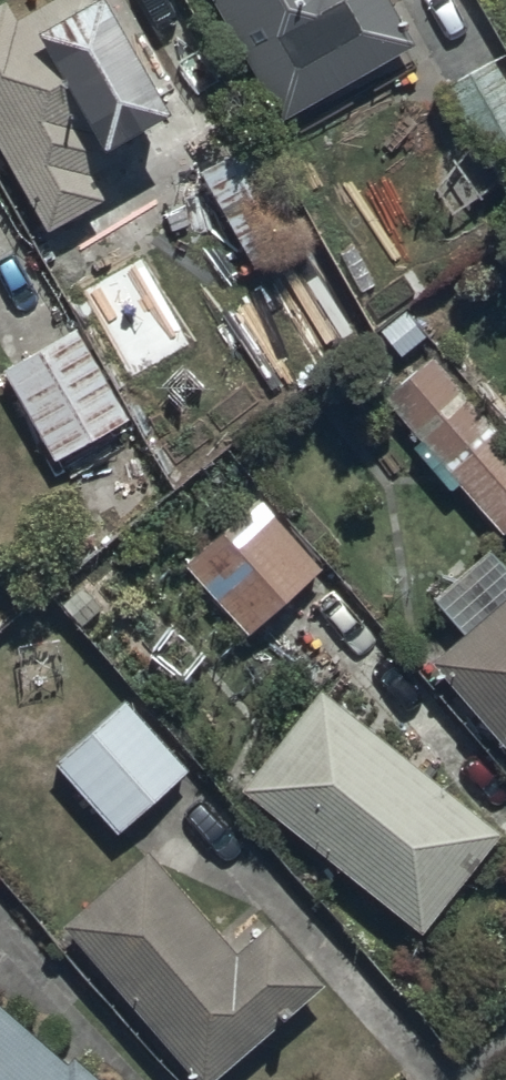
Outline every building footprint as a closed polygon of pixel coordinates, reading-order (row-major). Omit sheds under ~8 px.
[(44,229),(108,196),(95,171),(127,155),(117,135),(172,106),(114,0),(82,0),(39,23),(31,7),(16,15),(8,0),(0,0),(0,144),(44,229)] [(281,119),(417,43),(393,0),(215,0),(281,119)] [(492,55),(443,83),(505,192),(505,78),(492,55)] [(256,135),(198,168),(253,269),(312,236),(256,135)] [(53,458),(129,417),(78,324),(1,366),(53,458)] [(505,529),(505,436),(432,352),(383,394),(503,532),(505,529)] [(320,564),(259,495),(187,562),(250,630),(320,564)] [(490,547),(433,598),(465,633),(433,662),(505,744),(505,566),(490,547)] [(502,833),(322,687),(240,788),(420,933),(502,833)] [(58,763),(122,832),(192,767),(128,699),(58,763)] [(151,848),(64,926),(202,1079),(218,1079),(330,981),(275,919),(241,949),(151,848)] [(74,1052),(66,1060),(0,1002),(0,1079),(106,1079),(74,1052)]
